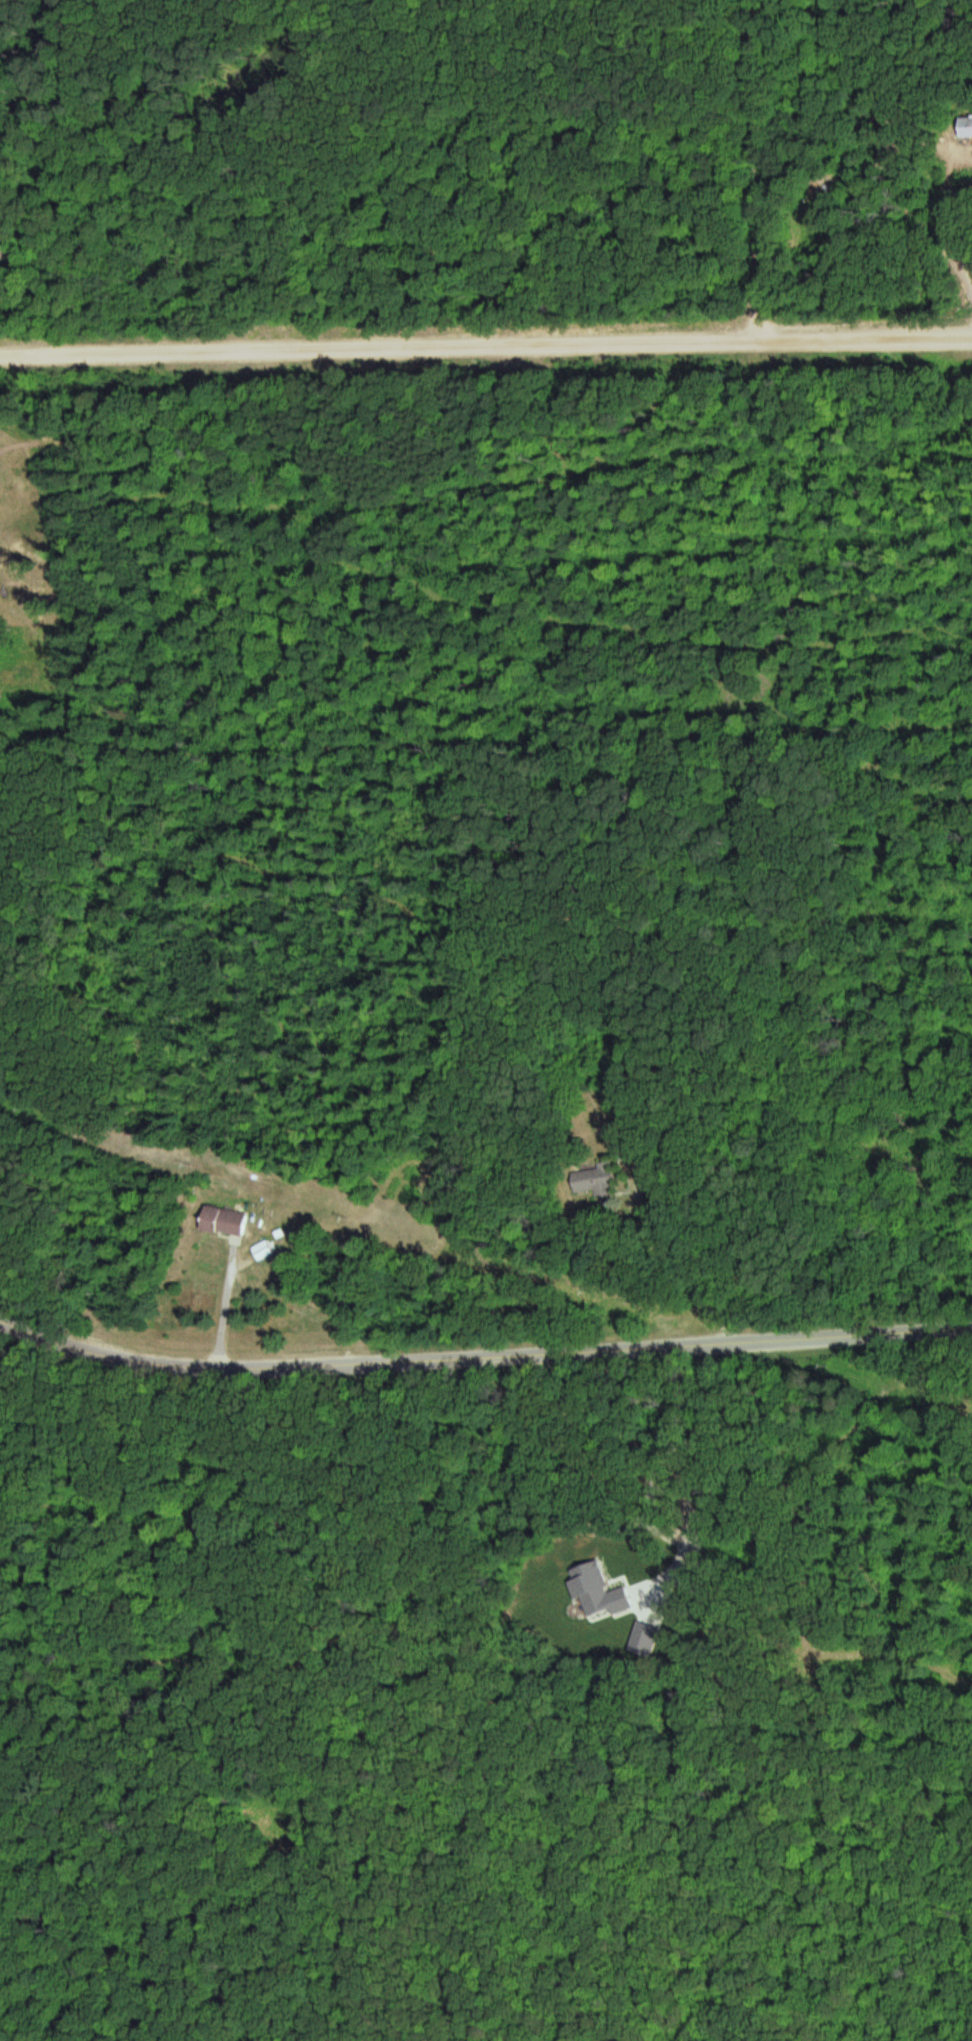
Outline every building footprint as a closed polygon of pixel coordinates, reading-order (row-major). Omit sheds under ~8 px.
[(962,117),(962,137),(971,137),(971,117),(962,117)] [(575,1170),(575,1192),(613,1191),(612,1169),(575,1170)] [(245,1239),(250,1213),(206,1206),(201,1231),(245,1239)]
